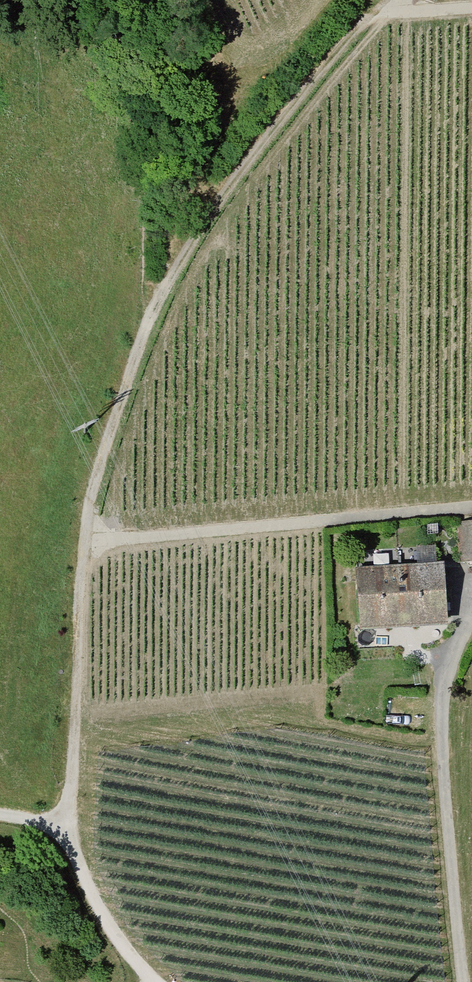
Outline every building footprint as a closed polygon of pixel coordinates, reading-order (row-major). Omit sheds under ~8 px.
[(460,558),(471,558),(471,518),(458,519),(460,558)] [(359,628),(445,623),(442,563),(356,567),(359,628)]
